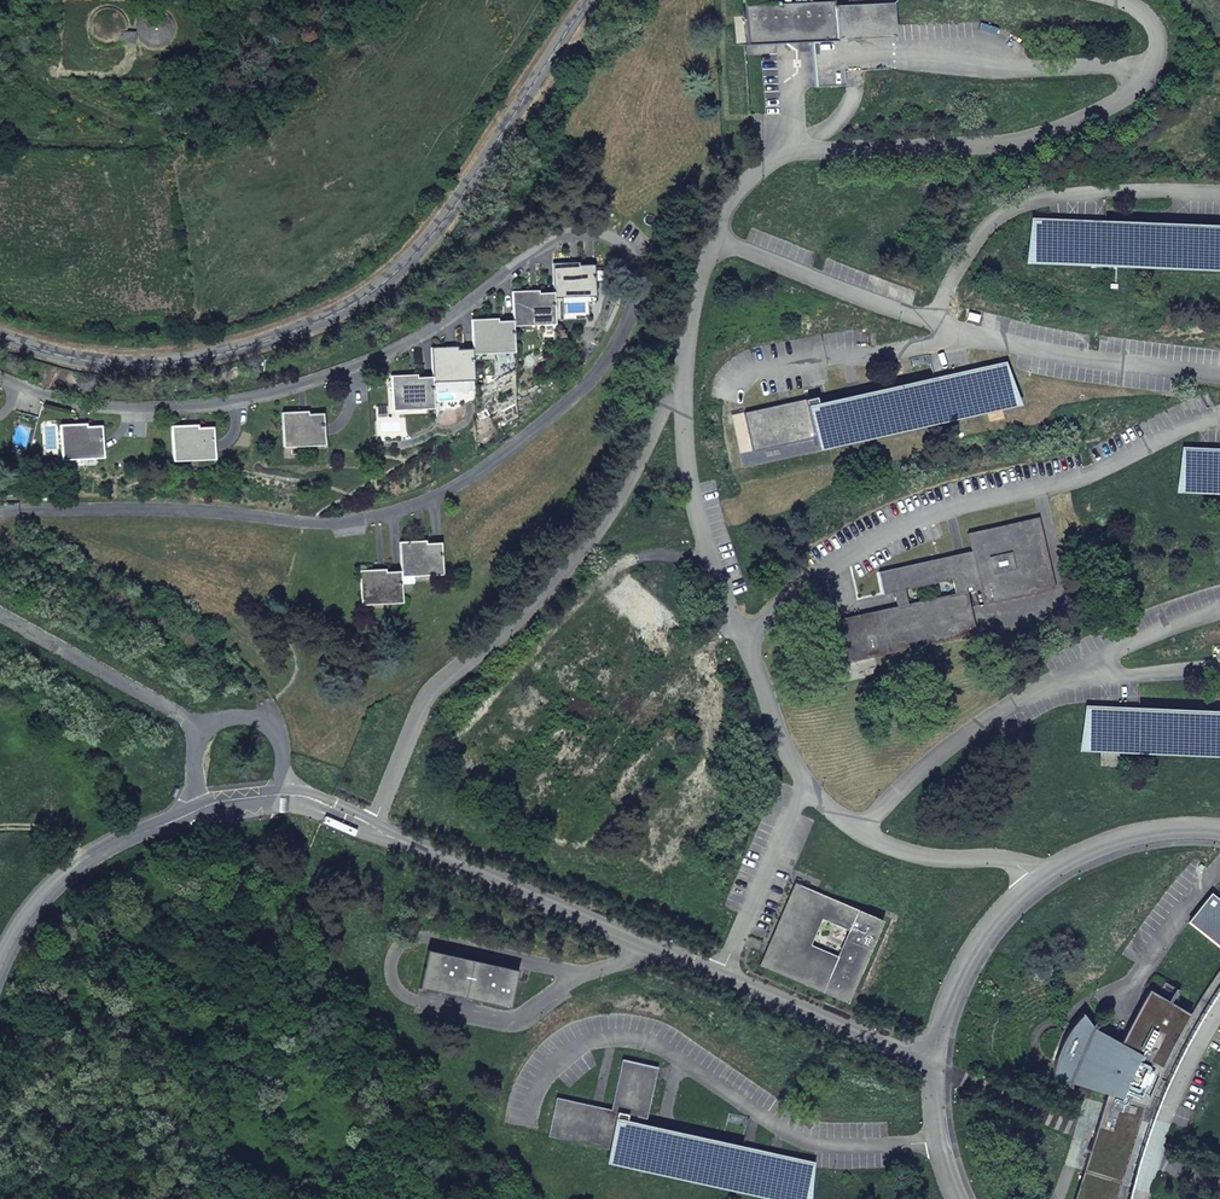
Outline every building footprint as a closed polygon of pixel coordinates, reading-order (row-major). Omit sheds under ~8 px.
[(833,1),(742,5),(744,46),(811,43),(813,87),(839,86),(838,70),(836,40),(836,28),(895,25),(894,3),(835,6),(835,1),(833,1)] [(895,25),(836,28),(836,40),(895,37),(895,25)] [(1031,217),(1029,262),(1035,263),(1219,269),(1219,225),(1031,217)] [(551,293),(552,298),(593,297),(592,265),(577,266),(577,263),(550,264),(551,293)] [(511,321),(511,327),(553,325),(552,298),(551,293),(536,294),(536,291),(510,292),(511,321)] [(470,349),(470,354),(512,353),(511,327),(511,321),(496,322),(496,319),(469,320),(470,349)] [(430,377),(430,383),(472,381),(470,354),(470,349),(455,350),(455,347),(429,348),(430,377)] [(817,397),(745,413),(754,451),(813,437),(815,446),(943,417),(944,419),(1014,404),(1005,365),(819,406),(817,397)] [(388,376),(390,410),(431,409),(430,383),(430,377),(415,377),(415,374),(388,376)] [(279,412),(281,447),(322,445),(321,413),(306,414),(306,411),(279,412)] [(84,423),(58,424),(59,459),(101,457),(100,426),(85,426),(84,423)] [(196,425),(169,426),(171,460),(212,459),(211,427),(196,428),(196,425)] [(1183,450),(1181,490),(1219,491),(1219,452),(1183,450)] [(897,606),(837,619),(846,663),(976,634),(966,590),(979,587),(983,605),(1055,589),(1039,517),(968,533),(971,551),(878,572),(883,595),(894,592),(897,606)] [(395,543),(396,573),(436,573),(435,545),(416,545),(416,543),(395,543)] [(397,602),(396,573),(377,574),(377,571),(356,571),(356,603),(397,602)] [(1086,709),(1084,748),(1136,750),(1136,748),(1219,752),(1219,714),(1086,709)] [(795,884),(759,965),(848,1003),(883,921),(795,884)] [(1211,894),(1189,922),(1219,947),(1219,902),(1211,894)] [(518,971),(428,951),(420,989),(510,1009),(518,971)] [(1143,1106),(1146,1107),(1164,1063),(1190,1014),(1148,990),(1117,1042),(1093,1027),(1084,1015),(1071,1030),(1063,1043),(1059,1052),(1056,1062),(1053,1075),(1053,1086),(1080,1085),(1106,1094),(1072,1198),(1111,1198),(1143,1106)] [(622,1059),(611,1110),(556,1098),(548,1136),(608,1150),(607,1157),(734,1185),(734,1188),(785,1198),(805,1198),(813,1165),(637,1126),(638,1118),(647,1120),(659,1067),(622,1059)]
